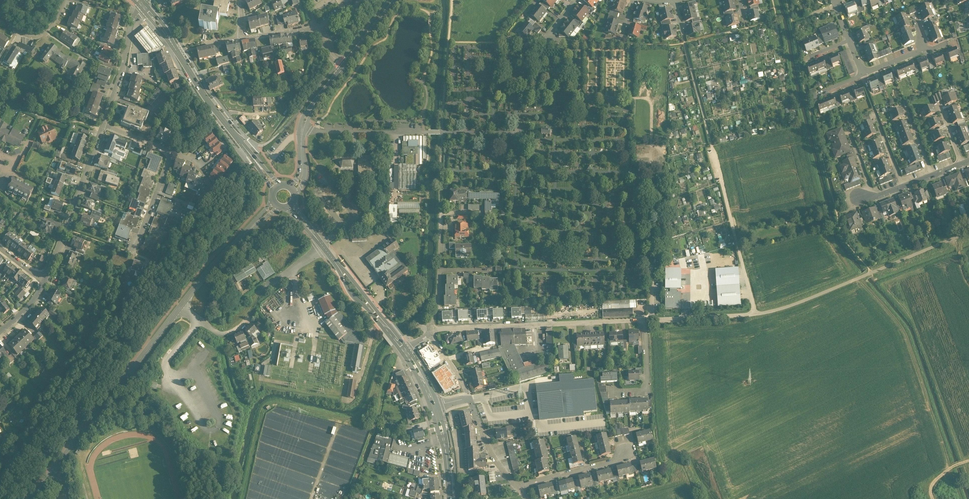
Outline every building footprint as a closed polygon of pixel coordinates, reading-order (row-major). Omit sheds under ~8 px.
[(26,4),(26,6),(28,8),(30,7),(29,6),(33,3),(31,0),(22,0),(23,2),(23,3),(25,4),(26,4)] [(246,3),(250,10),(262,5),(260,0),(252,0),(251,0),(246,3)] [(275,2),(274,2),(272,4),(275,11),(283,7),(282,6),(284,5),(284,4),(288,2),(287,1),(288,0),(274,0),(275,2)] [(226,4),(215,2),(213,14),(213,15),(220,15),(227,17),(229,4),(226,4)] [(551,7),(544,2),(541,4),(547,9),(548,10),(551,7)] [(541,4),(540,3),(538,6),(545,12),(547,9),(541,4)] [(734,3),(723,5),(725,12),(725,13),(732,11),(736,10),(734,3)] [(83,4),(82,7),(78,6),(77,6),(78,6),(75,13),(84,16),(85,17),(89,6),(83,4)] [(854,4),(848,6),(849,7),(847,7),(846,7),(845,7),(848,15),(856,12),(857,12),(856,9),(854,4)] [(584,9),(580,5),(578,7),(576,10),(585,17),(589,13),(584,9)] [(624,8),(614,5),(612,11),(619,13),(622,14),(623,11),(624,8)] [(693,5),(683,8),(684,15),(695,12),(693,5)] [(928,5),(919,8),(922,14),(930,11),(928,5)] [(538,6),(537,6),(533,10),(542,17),(546,13),(545,12),(538,6)] [(588,8),(586,6),(584,9),(589,13),(591,14),(593,12),(588,8)] [(644,7),(640,6),(640,7),(638,6),(636,12),(646,15),(647,12),(648,12),(649,9),(649,8),(644,7)] [(660,11),(659,12),(661,22),(670,20),(673,19),(671,9),(667,10),(660,11)] [(542,17),(533,10),(530,15),(537,21),(539,22),(542,17)] [(585,17),(576,10),(573,12),(574,12),(572,15),(576,18),(582,22),(585,17)] [(750,13),(749,13),(751,21),(759,19),(759,18),(760,16),(758,15),(758,11),(750,13)] [(930,11),(922,14),(924,21),(929,19),(932,17),(930,11)] [(75,13),(74,12),(71,19),(80,22),(81,23),(84,16),(75,13)] [(296,12),(286,15),(286,16),(283,17),(285,24),(288,23),(288,25),(299,23),(296,12)] [(636,12),(635,12),(633,19),(634,20),(641,22),(644,23),(644,22),(645,19),(646,19),(647,16),(647,15),(646,15),(636,12)] [(695,12),(684,15),(686,21),(697,19),(695,12)] [(213,14),(203,13),(200,28),(205,29),(205,30),(212,31),(212,30),(217,31),(220,15),(213,15),(213,14)] [(115,16),(111,14),(111,15),(108,21),(119,25),(121,18),(116,16),(115,16)] [(905,14),(893,19),(895,26),(900,24),(907,21),(905,14)] [(537,21),(530,15),(528,18),(535,23),(537,21)] [(263,17),(258,18),(259,18),(261,27),(265,26),(269,25),(267,16),(263,17)] [(728,18),(726,19),(728,27),(739,24),(736,16),(728,18)] [(71,19),(70,18),(70,19),(68,25),(67,25),(71,27),(77,29),(76,28),(77,25),(79,25),(80,22),(71,19)] [(258,18),(253,20),(248,21),(251,31),(256,29),(261,28),(261,27),(259,18),(258,18)] [(573,23),(568,19),(564,24),(574,32),(577,28),(578,27),(573,23)] [(582,26),(575,20),(573,23),(578,27),(577,28),(579,29),(582,26)] [(616,22),(609,20),(608,20),(607,26),(618,30),(617,29),(618,27),(618,26),(619,23),(616,22)] [(119,25),(108,21),(106,28),(107,29),(116,32),(117,32),(119,25)] [(907,21),(900,24),(902,30),(908,27),(910,27),(907,21)] [(531,28),(526,23),(519,31),(527,37),(529,35),(530,35),(530,34),(531,32),(531,33),(532,32),(531,32),(533,30),(534,29),(531,28)] [(535,23),(531,28),(534,29),(533,30),(538,34),(542,29),(535,23)] [(931,24),(926,26),(930,34),(937,31),(934,23),(931,24)] [(574,32),(564,24),(559,30),(560,31),(568,37),(569,38),(574,32)] [(638,27),(631,25),(628,35),(637,37),(640,28),(638,27)] [(693,26),(687,28),(689,35),(698,33),(700,33),(698,26),(698,25),(696,26),(693,26)] [(834,25),(832,25),(831,25),(827,27),(822,29),(824,34),(821,35),(825,43),(833,40),(834,40),(836,39),(839,38),(834,25)] [(618,30),(607,26),(605,31),(606,33),(608,34),(614,36),(615,36),(616,33),(617,33),(617,32),(617,30),(618,30)] [(671,27),(664,29),(665,32),(664,32),(665,36),(666,39),(676,37),(676,33),(676,30),(675,30),(674,26),(671,27)] [(908,27),(902,30),(900,30),(903,36),(910,33),(908,27)] [(163,49),(163,50),(165,48),(150,28),(136,39),(148,54),(150,53),(150,52),(153,51),(154,52),(156,52),(156,50),(161,49),(162,49),(163,49)] [(116,32),(107,29),(105,35),(116,39),(118,32),(117,32),(116,32)] [(862,31),(856,34),(860,43),(865,41),(864,40),(869,38),(865,30),(862,31)] [(72,36),(65,31),(60,38),(64,41),(64,40),(71,45),(72,46),(77,39),(72,35),(72,36)] [(940,39),(937,31),(930,34),(933,43),(937,41),(941,40),(940,39)] [(910,33),(903,36),(906,45),(914,42),(910,33)] [(116,39),(105,35),(103,42),(107,44),(113,46),(116,39)] [(291,35),(284,36),(286,44),(287,49),(290,48),(289,45),(288,45),(288,44),(293,43),(291,35)] [(0,36),(0,48),(3,50),(9,41),(5,38),(4,39),(0,36)] [(284,36),(277,37),(279,45),(284,44),(284,46),(283,46),(284,49),(287,49),(286,44),(284,36)] [(277,37),(269,38),(271,46),(271,47),(272,50),(275,49),(274,46),(279,45),(277,37)] [(306,38),(299,40),(300,45),(300,47),(308,46),(306,38)] [(815,38),(803,42),(807,51),(819,47),(818,46),(815,39),(815,38)] [(255,40),(249,41),(253,57),(256,56),(254,49),(257,48),(255,40)] [(249,41),(242,42),(244,52),(249,50),(249,52),(248,52),(250,58),(253,57),(249,41)] [(28,47),(19,44),(20,43),(19,43),(18,47),(16,50),(19,51),(21,49),(26,51),(28,47)] [(233,43),(230,44),(226,45),(228,54),(233,53),(233,54),(232,54),(233,59),(236,59),(233,43)] [(239,43),(235,43),(233,43),(236,59),(240,58),(239,53),(237,53),(237,52),(241,51),(239,43)] [(13,47),(10,52),(7,57),(14,61),(19,52),(19,51),(16,50),(18,47),(15,46),(14,45),(13,47)] [(56,49),(51,45),(41,59),(45,63),(50,57),(60,65),(63,62),(66,58),(65,58),(55,50),(56,49)] [(871,46),(868,47),(864,49),(867,57),(876,54),(878,53),(874,45),(871,46)] [(34,46),(32,49),(31,49),(28,53),(29,53),(28,54),(31,56),(37,49),(34,46)] [(214,46),(197,50),(200,60),(216,56),(215,54),(215,53),(214,46)] [(271,47),(262,50),(263,54),(264,59),(273,56),(273,54),(272,50),(271,47)] [(956,48),(947,52),(950,59),(959,56),(959,55),(957,51),(956,48)] [(14,61),(7,57),(3,63),(10,67),(10,66),(12,67),(11,68),(12,69),(13,68),(15,69),(23,55),(25,52),(26,51),(21,49),(19,51),(19,52),(20,52),(14,61)] [(111,53),(103,49),(101,54),(111,59),(113,54),(111,53)] [(161,49),(156,50),(156,52),(154,52),(153,51),(150,52),(150,53),(148,54),(137,55),(138,66),(143,65),(144,68),(152,67),(151,61),(155,60),(155,59),(157,58),(165,55),(163,50),(163,49),(162,49),(161,49)] [(0,62),(0,63),(2,64),(3,63),(7,57),(10,52),(7,51),(6,52),(7,52),(0,62)] [(111,59),(101,54),(98,59),(104,61),(108,63),(111,59)] [(837,54),(829,58),(830,62),(832,65),(840,62),(837,54)] [(876,54),(867,57),(870,63),(878,59),(876,54)] [(941,54),(932,57),(934,62),(935,66),(936,65),(944,62),(941,54)] [(165,55),(157,58),(161,67),(162,67),(170,64),(166,55),(165,55)] [(79,64),(69,59),(66,57),(65,58),(66,58),(63,62),(66,65),(65,66),(66,66),(72,69),(67,78),(72,80),(73,77),(77,79),(82,70),(88,73),(91,68),(82,63),(82,64),(79,62),(79,64)] [(228,58),(217,61),(218,67),(222,65),(229,63),(228,58)] [(925,58),(917,61),(921,70),(929,67),(928,64),(925,58)] [(823,60),(814,64),(817,71),(825,68),(826,68),(825,66),(823,60)] [(282,62),(275,64),(278,75),(283,74),(283,75),(285,74),(282,62)] [(170,64),(162,67),(165,76),(167,75),(174,72),(171,63),(170,64)] [(912,63),(903,66),(906,74),(914,71),(915,71),(914,68),(912,63)] [(814,64),(806,67),(809,74),(817,71),(814,64)] [(903,66),(895,70),(897,74),(898,77),(906,74),(903,66)] [(111,73),(99,69),(97,75),(99,75),(98,79),(98,81),(97,85),(99,86),(100,82),(106,84),(106,82),(107,82),(108,79),(109,79),(110,77),(111,73)] [(179,81),(176,72),(174,72),(167,75),(170,84),(174,83),(176,89),(181,87),(181,88),(182,88),(179,81)] [(892,79),(890,72),(881,75),(882,79),(884,83),(892,79)] [(142,79),(132,75),(130,82),(129,82),(131,83),(139,86),(139,85),(140,82),(141,82),(142,79)] [(216,80),(215,77),(206,82),(208,87),(210,91),(223,85),(222,82),(221,83),(219,78),(216,80)] [(875,78),(867,81),(870,89),(879,86),(876,81),(875,78)] [(97,85),(93,83),(91,89),(92,90),(98,92),(100,86),(99,86),(97,85)] [(139,86),(131,83),(128,90),(128,89),(128,90),(130,90),(137,93),(139,89),(140,90),(141,86),(139,85),(139,86)] [(861,86),(852,90),(854,93),(855,97),(856,97),(864,94),(861,86)] [(160,87),(147,102),(151,105),(164,91),(160,87)] [(137,93),(130,90),(127,97),(130,99),(131,99),(130,99),(137,102),(137,101),(139,102),(141,98),(138,97),(140,94),(137,93)] [(847,92),(838,95),(840,99),(842,104),(843,105),(842,103),(850,100),(850,99),(848,95),(847,92)] [(97,94),(93,93),(92,93),(90,100),(100,103),(102,97),(103,97),(97,94)] [(944,97),(943,98),(946,105),(958,101),(955,93),(944,97)] [(937,94),(934,96),(934,97),(931,98),(934,105),(937,104),(937,103),(940,102),(939,101),(937,94)] [(164,103),(158,109),(154,113),(158,117),(162,113),(167,107),(168,107),(173,101),(169,97),(164,103)] [(833,97),(825,101),(828,109),(836,106),(836,105),(835,103),(833,97)] [(100,103),(90,100),(88,107),(98,110),(100,103),(100,104),(100,103)] [(825,101),(816,104),(820,113),(823,111),(824,113),(829,111),(828,109),(825,101)] [(932,106),(924,109),(927,117),(935,114),(932,106)] [(98,110),(88,107),(85,113),(89,115),(90,116),(95,117),(97,110),(98,110)] [(952,109),(948,111),(951,117),(959,114),(957,108),(956,108),(952,109)] [(138,112),(128,109),(122,124),(130,128),(135,130),(135,128),(143,131),(145,127),(141,125),(143,121),(144,122),(147,114),(139,111),(138,112)] [(900,109),(892,112),(895,120),(903,116),(900,109)] [(959,114),(951,117),(953,124),(957,122),(962,121),(961,120),(964,119),(962,113),(959,114)] [(938,119),(929,122),(932,129),(933,128),(940,126),(938,119)] [(263,130),(256,121),(249,127),(257,135),(263,130)] [(871,121),(862,125),(865,131),(873,128),(871,121)] [(1,122),(0,123),(0,141),(5,144),(6,142),(11,133),(4,130),(7,125),(1,122)] [(905,122),(897,125),(900,132),(908,128),(905,122)] [(52,130),(46,128),(41,130),(39,136),(38,136),(39,138),(40,138),(41,142),(47,144),(53,141),(55,135),(52,130)] [(547,128),(545,128),(545,130),(545,131),(542,131),(542,130),(542,131),(541,131),(541,136),(542,136),(544,136),(545,136),(545,138),(547,138),(547,136),(550,136),(551,134),(552,135),(552,134),(551,134),(551,132),(552,132),(551,132),(550,131),(550,130),(550,131),(547,131),(547,130),(547,128)] [(873,128),(865,131),(867,138),(876,134),(873,128)] [(908,128),(900,132),(902,138),(910,135),(908,128)] [(960,130),(956,131),(958,138),(967,135),(964,128),(960,130)] [(171,133),(160,129),(156,139),(167,144),(169,140),(172,133),(171,133)] [(841,129),(827,135),(829,140),(833,138),(835,144),(845,140),(841,129)] [(18,132),(12,130),(11,133),(6,142),(14,146),(14,144),(19,147),(24,138),(17,135),(18,132)] [(939,133),(934,135),(936,141),(945,138),(942,131),(939,133)] [(212,133),(204,139),(207,144),(215,138),(212,133)] [(910,135),(902,138),(905,145),(913,142),(910,135)] [(958,138),(961,145),(968,142),(968,140),(967,135),(958,138)] [(87,139),(79,136),(75,146),(83,149),(84,149),(87,139)] [(118,139),(110,136),(104,151),(112,154),(116,146),(125,149),(125,147),(126,147),(126,146),(127,144),(118,140),(118,139)] [(419,138),(419,137),(405,138),(405,143),(413,143),(413,155),(419,155),(421,155),(421,153),(422,153),(422,141),(419,141),(419,138)] [(215,138),(207,144),(211,149),(219,143),(215,138)] [(427,138),(419,138),(419,141),(422,141),(422,153),(421,153),(421,155),(419,155),(419,165),(424,166),(423,161),(427,161),(427,138)] [(835,144),(834,145),(836,150),(833,151),(836,157),(850,152),(845,140),(835,144)] [(33,142),(30,148),(37,150),(39,145),(33,142)] [(879,142),(870,145),(873,151),(873,152),(881,148),(879,142)] [(219,143),(211,149),(214,153),(222,147),(219,143)] [(405,143),(403,143),(403,156),(408,156),(408,158),(407,158),(407,165),(414,165),(413,155),(413,143),(405,143)] [(947,143),(938,147),(940,155),(945,153),(948,152),(950,151),(947,143)] [(60,159),(64,148),(59,146),(55,157),(60,159)] [(83,149),(75,146),(74,149),(76,149),(73,159),(79,161),(83,149)] [(908,150),(907,150),(910,158),(918,155),(915,147),(914,148),(908,150)] [(881,148),(873,152),(873,151),(870,153),(870,154),(870,155),(871,156),(874,155),(875,158),(884,155),(881,148)] [(162,159),(151,155),(149,159),(152,160),(147,171),(155,175),(156,175),(159,167),(162,159)] [(918,155),(910,158),(912,164),(915,163),(919,162),(921,161),(918,155)] [(228,158),(225,156),(221,161),(229,167),(233,162),(228,158)] [(104,159),(97,157),(94,166),(101,168),(104,159)] [(358,164),(359,177),(372,176),(371,157),(358,157),(358,161),(353,161),(353,164),(358,164)] [(353,161),(352,159),(341,159),(340,162),(340,164),(341,167),(352,166),(353,164),(353,161)] [(853,159),(843,162),(845,166),(841,168),(843,173),(856,168),(853,159)] [(181,161),(177,160),(176,164),(174,170),(181,173),(181,175),(184,166),(185,164),(181,162),(181,161)] [(886,160),(878,164),(878,165),(875,166),(877,171),(880,170),(889,167),(886,160)] [(229,167),(221,161),(218,166),(226,172),(229,167)] [(76,168),(66,164),(64,172),(74,175),(76,168)] [(407,165),(396,165),(396,184),(406,184),(407,165)] [(407,165),(406,184),(406,189),(416,190),(416,165),(414,165),(407,165)] [(184,166),(181,175),(180,176),(179,180),(181,176),(188,179),(186,183),(187,183),(191,172),(192,169),(184,166)] [(218,166),(214,171),(222,177),(226,172),(218,166)] [(889,167),(880,170),(882,177),(886,175),(890,174),(891,174),(889,167)] [(843,173),(842,174),(844,179),(849,177),(851,183),(853,182),(856,181),(859,180),(861,179),(856,168),(843,173)] [(155,175),(147,171),(144,170),(143,174),(146,175),(141,187),(150,191),(154,181),(153,181),(155,175)] [(106,173),(101,171),(99,176),(101,177),(99,181),(105,183),(105,184),(109,185),(110,184),(117,186),(119,180),(116,179),(115,179),(105,176),(106,173)] [(222,177),(214,171),(211,175),(216,179),(219,181),(222,177)] [(194,174),(191,172),(187,183),(186,183),(188,184),(194,186),(196,180),(198,176),(193,175),(194,174)] [(960,174),(946,179),(949,186),(949,187),(956,184),(959,190),(965,188),(962,180),(960,174)] [(66,178),(58,175),(56,180),(53,178),(51,181),(55,182),(63,185),(66,179),(66,178)] [(33,189),(13,179),(7,190),(28,200),(33,189)] [(199,181),(196,180),(194,186),(193,190),(200,192),(202,188),(203,184),(199,182),(199,181)] [(63,185),(55,182),(54,185),(51,194),(58,197),(63,185)] [(941,183),(938,185),(932,188),(935,196),(938,194),(939,197),(946,194),(943,188),(941,183)] [(100,188),(89,184),(86,192),(92,193),(100,196),(102,189),(100,188)] [(141,187),(139,191),(141,192),(138,199),(139,199),(138,201),(145,204),(144,203),(148,194),(149,194),(150,191),(141,187)] [(209,191),(202,188),(200,192),(197,199),(205,202),(209,191)] [(466,192),(454,192),(454,190),(451,190),(451,192),(450,192),(450,202),(466,201),(466,199),(469,199),(469,194),(469,191),(466,191),(466,192)] [(924,192),(923,190),(914,194),(915,195),(917,202),(918,204),(927,201),(927,199),(924,192)] [(493,194),(493,193),(484,192),(484,200),(486,200),(486,202),(485,202),(485,212),(491,212),(491,205),(499,205),(499,200),(499,194),(493,194)] [(908,194),(901,197),(898,198),(901,205),(899,205),(900,207),(902,207),(903,210),(905,211),(908,210),(908,209),(909,209),(913,207),(910,201),(908,194)] [(91,202),(84,199),(81,207),(91,210),(92,206),(90,206),(91,202)] [(138,201),(133,199),(131,203),(132,204),(131,208),(138,211),(137,215),(136,218),(139,219),(143,209),(142,209),(144,204),(145,204),(138,201)] [(63,204),(54,200),(51,208),(60,212),(63,204)] [(173,205),(161,200),(157,212),(164,214),(165,213),(169,215),(172,207),(173,205)] [(893,200),(880,205),(883,212),(889,210),(890,212),(887,212),(889,217),(898,213),(893,200)] [(182,211),(172,207),(169,215),(168,217),(172,219),(172,218),(176,220),(175,222),(177,223),(182,211)] [(875,208),(863,213),(867,222),(872,220),(873,222),(875,221),(879,219),(877,213),(875,208)] [(191,214),(182,211),(177,223),(178,223),(184,225),(184,226),(185,226),(184,226),(185,227),(185,226),(186,223),(187,224),(188,221),(189,221),(191,214)] [(136,218),(124,213),(121,222),(120,225),(124,227),(125,226),(131,228),(132,226),(136,228),(139,219),(136,218)] [(856,214),(845,218),(850,231),(861,227),(859,220),(856,214)] [(95,220),(83,215),(80,223),(83,224),(83,225),(86,226),(87,226),(89,227),(90,227),(92,228),(95,220)] [(54,226),(43,221),(39,230),(43,231),(43,232),(47,234),(47,233),(51,234),(54,226)] [(466,231),(466,224),(462,224),(455,224),(455,231),(455,238),(469,238),(469,231),(466,231)] [(130,231),(119,226),(117,232),(115,237),(124,241),(127,234),(129,235),(130,231)] [(152,228),(148,239),(147,238),(143,247),(149,249),(149,247),(153,248),(156,239),(157,239),(158,238),(164,241),(167,234),(160,231),(152,228)] [(13,236),(9,233),(3,241),(10,246),(15,239),(17,238),(14,235),(13,236)] [(718,235),(720,249),(726,248),(724,239),(722,240),(721,234),(718,235)] [(80,240),(74,238),(71,246),(77,249),(81,250),(82,251),(84,247),(82,246),(84,241),(80,240)] [(22,244),(15,239),(10,246),(16,251),(22,244)] [(394,240),(382,248),(388,256),(394,252),(398,249),(399,248),(394,240)] [(22,244),(16,251),(23,256),(28,249),(30,247),(28,246),(26,248),(22,244)] [(470,245),(456,246),(457,255),(461,255),(461,258),(467,258),(467,254),(471,254),(470,245)] [(30,247),(28,249),(23,256),(28,261),(32,256),(34,258),(36,256),(33,254),(36,251),(30,247)] [(382,248),(367,259),(366,259),(366,260),(372,268),(372,267),(377,264),(388,256),(382,248)] [(388,256),(377,264),(380,268),(382,271),(385,274),(387,273),(391,278),(394,275),(395,276),(405,268),(394,252),(388,256)] [(68,254),(66,260),(65,260),(63,264),(72,267),(76,257),(68,254)] [(128,259),(119,256),(119,255),(115,254),(110,268),(116,270),(118,265),(125,268),(125,267),(128,259)] [(134,261),(131,271),(140,274),(144,264),(134,261)] [(275,273),(267,262),(263,264),(264,266),(257,270),(264,280),(275,273)] [(16,270),(9,265),(6,268),(6,267),(4,270),(5,270),(3,272),(6,274),(3,278),(7,281),(10,278),(10,277),(10,278),(16,270)] [(257,271),(253,265),(234,275),(238,282),(257,271)] [(380,268),(375,271),(378,275),(380,278),(385,274),(382,271),(380,268)] [(405,268),(395,276),(398,280),(408,272),(405,268)] [(715,270),(717,287),(740,286),(738,268),(715,270)] [(23,275),(16,270),(10,278),(10,277),(10,278),(17,283),(18,283),(23,276),(23,275)] [(380,278),(386,288),(388,287),(390,290),(394,287),(392,284),(398,280),(395,276),(394,275),(391,278),(387,273),(385,274),(380,278)] [(670,290),(677,290),(706,290),(706,284),(708,284),(708,280),(706,280),(706,273),(686,273),(686,274),(686,280),(670,279),(665,279),(665,290),(670,290)] [(23,276),(18,283),(22,286),(25,288),(26,288),(27,288),(29,285),(28,284),(30,281),(23,276)] [(73,281),(66,277),(62,287),(69,290),(69,289),(71,290),(73,286),(74,287),(76,282),(73,281)] [(458,277),(447,277),(447,286),(455,286),(458,286),(461,286),(461,281),(458,281),(458,277)] [(490,279),(482,279),(482,289),(482,290),(490,290),(490,280),(490,279)] [(498,280),(490,280),(490,290),(490,292),(498,292),(498,286),(501,286),(501,282),(498,282),(498,280)] [(20,289),(14,295),(20,300),(26,293),(23,291),(25,288),(22,286),(20,289)] [(455,286),(447,286),(446,286),(446,297),(449,297),(455,297),(455,286)] [(717,287),(718,307),(741,306),(740,286),(717,287)] [(53,290),(47,300),(49,301),(53,303),(55,304),(56,305),(58,301),(57,301),(60,295),(53,290)] [(677,290),(670,290),(670,293),(665,293),(665,309),(681,309),(681,293),(677,293),(677,290)] [(330,296),(318,301),(319,302),(325,316),(328,315),(330,319),(329,320),(329,321),(338,314),(337,314),(336,311),(330,297),(330,296)] [(455,297),(449,297),(448,305),(456,305),(456,297),(455,297)] [(636,300),(602,302),(603,318),(630,317),(630,309),(636,308),(636,300)] [(4,303),(0,307),(0,312),(3,315),(10,310),(4,303)] [(49,315),(41,308),(34,316),(42,323),(49,315)] [(493,310),(493,319),(504,319),(503,309),(493,310)] [(511,309),(512,318),(522,318),(522,309),(511,309)] [(477,311),(477,320),(488,319),(487,310),(477,311)] [(458,312),(458,321),(469,321),(468,311),(458,312)] [(442,313),(443,322),(453,321),(452,312),(442,313)] [(354,332),(339,313),(338,314),(329,321),(326,324),(327,323),(338,337),(337,337),(339,341),(340,340),(342,338),(349,333),(350,335),(354,332)] [(42,323),(34,316),(28,323),(35,329),(38,326),(39,326),(42,323)] [(258,331),(252,324),(245,331),(251,337),(252,336),(258,331)] [(525,329),(500,331),(501,346),(514,346),(526,345),(525,329)] [(25,330),(8,346),(13,351),(17,355),(34,340),(32,338),(25,330)] [(494,331),(486,332),(486,339),(483,339),(483,345),(495,344),(494,331)] [(639,331),(629,332),(629,343),(633,343),(633,341),(639,341),(639,331)] [(43,336),(39,332),(35,336),(38,340),(43,336)] [(243,332),(234,336),(237,344),(246,340),(243,332)] [(355,346),(363,347),(364,344),(354,332),(350,335),(349,333),(342,338),(345,342),(356,344),(356,346),(355,346)] [(477,332),(466,333),(467,341),(478,340),(479,340),(478,332),(477,332)] [(622,332),(609,333),(610,343),(623,342),(622,332)] [(460,334),(453,336),(452,335),(448,336),(447,336),(445,337),(447,342),(450,341),(451,345),(462,341),(460,334)] [(252,340),(249,341),(251,347),(258,344),(256,338),(252,340)] [(436,351),(433,353),(427,345),(418,352),(431,371),(434,369),(439,365),(441,363),(444,362),(436,351)] [(1,356),(7,363),(5,364),(6,364),(7,363),(9,365),(13,362),(9,357),(5,353),(6,353),(0,346),(0,357),(1,356)] [(355,346),(351,368),(354,368),(353,372),(357,373),(358,369),(360,369),(364,348),(363,347),(355,346)] [(525,368),(514,346),(501,346),(502,348),(499,350),(509,372),(509,371),(511,376),(515,384),(548,374),(548,361),(525,368)] [(567,347),(559,347),(560,357),(568,356),(567,347)] [(493,351),(480,354),(482,362),(502,357),(498,350),(493,351)] [(474,353),(464,355),(465,361),(466,365),(477,363),(474,353)] [(434,369),(437,373),(433,375),(446,393),(455,386),(450,379),(453,377),(445,367),(443,369),(442,369),(439,365),(434,369)] [(480,369),(471,372),(473,381),(482,378),(480,369)] [(403,371),(396,375),(398,380),(399,380),(406,377),(403,371)] [(636,372),(629,372),(629,381),(639,380),(639,374),(639,372),(636,372)] [(617,373),(603,373),(603,378),(601,378),(601,383),(617,382),(617,375),(617,373)] [(547,415),(547,419),(584,416),(583,412),(597,410),(593,380),(574,382),(573,375),(560,375),(561,384),(536,386),(537,396),(540,396),(542,416),(547,415)] [(406,377),(399,380),(401,385),(404,392),(412,389),(406,377)] [(482,378),(473,381),(475,389),(484,387),(482,378)] [(356,381),(351,381),(348,398),(353,399),(356,381)] [(394,397),(397,396),(400,394),(402,393),(401,391),(400,392),(397,386),(395,389),(396,390),(395,390),(394,393),(393,394),(394,395),(393,396),(394,397)] [(412,389),(404,392),(407,397),(414,394),(412,389)] [(414,394),(407,397),(410,404),(416,401),(417,400),(414,394)] [(540,396),(537,396),(540,420),(547,419),(547,415),(542,416),(540,396)] [(616,403),(608,403),(603,404),(604,408),(607,407),(608,409),(610,409),(611,414),(617,414),(616,403)] [(416,409),(408,411),(409,416),(410,416),(411,421),(419,419),(416,409)] [(469,412),(460,415),(461,422),(471,420),(469,412)] [(471,420),(461,422),(463,429),(465,428),(473,427),(471,420)] [(348,495),(366,431),(341,424),(339,434),(350,434),(351,432),(360,434),(360,439),(358,446),(358,449),(352,449),(352,450),(345,450),(355,453),(355,457),(347,457),(352,458),(351,463),(345,461),(342,470),(340,470),(340,467),(339,467),(339,466),(339,461),(330,458),(330,448),(318,494),(335,498),(339,483),(340,495),(348,495)] [(473,427),(465,428),(466,435),(475,434),(475,426),(473,427)] [(506,430),(496,431),(497,439),(507,438),(507,436),(513,435),(512,426),(506,427),(506,430)] [(422,429),(410,433),(413,441),(418,440),(423,438),(425,437),(424,433),(422,429)] [(650,431),(643,433),(645,442),(653,440),(650,431)] [(643,433),(636,435),(638,444),(645,442),(643,433)] [(606,434),(597,436),(598,443),(607,441),(606,434)] [(368,459),(378,461),(382,447),(391,449),(393,441),(388,440),(382,439),(377,437),(368,459)] [(576,437),(567,439),(569,446),(577,444),(576,437)] [(476,441),(466,442),(467,449),(469,449),(476,448),(476,441)] [(544,441),(532,443),(532,444),(531,444),(530,445),(531,450),(534,449),(545,447),(544,441)] [(607,441),(598,443),(600,449),(609,447),(607,441)] [(577,444),(569,446),(569,447),(566,448),(567,453),(570,452),(579,450),(577,444)] [(391,449),(382,447),(378,461),(388,464),(390,454),(391,449)] [(545,447),(534,449),(536,455),(547,453),(545,447)] [(609,447),(600,449),(602,456),(601,456),(602,456),(611,454),(609,447)] [(479,456),(478,448),(476,448),(469,449),(470,470),(480,470),(480,469),(486,468),(486,455),(479,456)] [(579,450),(570,452),(572,459),(581,457),(579,450)] [(547,453),(536,455),(537,461),(546,459),(548,459),(547,453)] [(410,459),(390,454),(388,464),(407,469),(410,459)] [(581,457),(572,459),(573,465),(582,463),(581,457)] [(546,459),(537,461),(535,461),(537,468),(548,465),(546,459)] [(654,460),(647,461),(649,470),(656,469),(654,460)] [(647,461),(640,463),(640,465),(641,471),(642,472),(649,470),(647,461)] [(548,465),(537,468),(538,474),(549,471),(548,465)] [(631,465),(624,466),(626,475),(633,474),(633,473),(631,467),(631,465)] [(624,466),(616,468),(617,471),(618,477),(619,477),(626,475),(624,466)] [(611,470),(604,472),(606,481),(613,479),(613,478),(611,472),(611,470)] [(604,472),(596,474),(597,475),(598,481),(599,483),(606,481),(604,472)] [(590,475),(584,476),(587,487),(593,485),(592,482),(591,477),(590,475)] [(584,476),(578,478),(579,480),(580,485),(581,488),(587,487),(584,476)] [(484,477),(474,479),(476,495),(481,495),(486,495),(484,477)] [(573,480),(566,482),(568,490),(575,489),(574,487),(573,481),(573,480)] [(566,482),(558,483),(559,485),(560,492),(568,490),(566,482)] [(552,484),(545,486),(547,495),(554,493),(553,486),(552,484)] [(545,486),(538,488),(538,490),(540,495),(540,497),(547,495),(545,486)]
